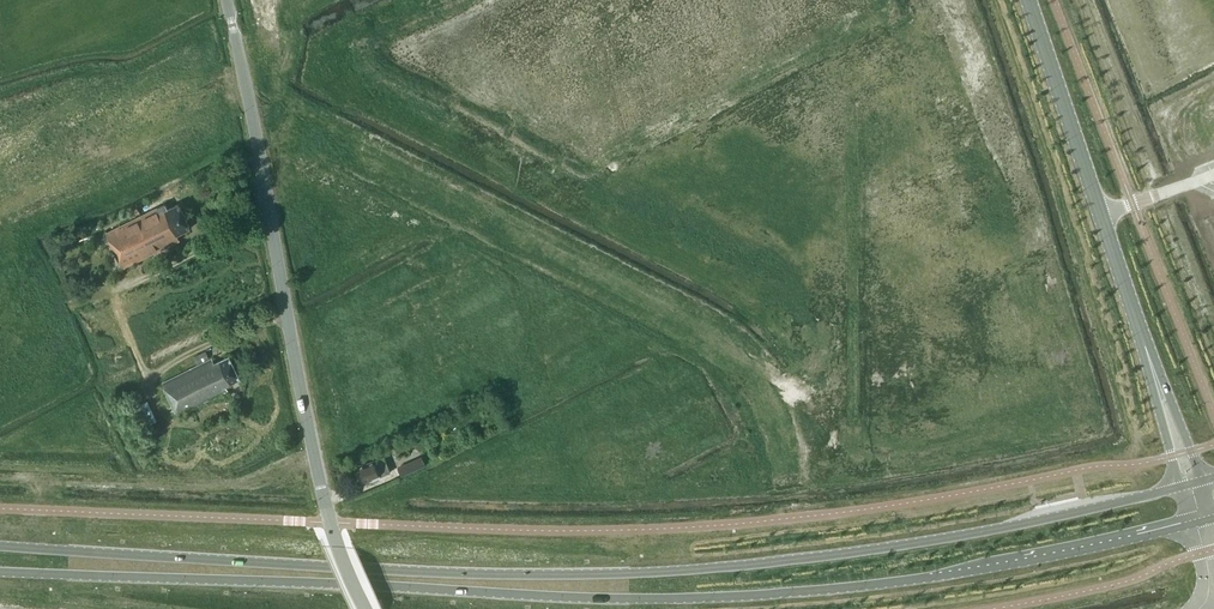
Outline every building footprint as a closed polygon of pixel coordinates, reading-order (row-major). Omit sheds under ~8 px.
[(178,232),(191,226),(179,202),(168,207),(166,203),(142,215),(148,226),(158,220),(169,244),(181,238),(178,232)] [(124,266),(169,244),(158,220),(148,226),(142,215),(106,232),(124,266)] [(86,289),(88,293),(97,287),(95,283),(86,289)] [(198,364),(209,358),(205,350),(193,356),(198,364)] [(241,378),(230,355),(215,362),(213,358),(164,382),(179,414),(229,390),(226,385),(241,378)] [(144,426),(157,420),(147,399),(134,404),(144,426)] [(399,441),(403,450),(416,444),(412,434),(399,441)] [(362,481),(370,478),(371,481),(374,480),(374,482),(381,479),(380,477),(392,473),(385,455),(377,458),(356,465),(362,481)] [(428,463),(425,456),(397,468),(400,476),(428,463)]
